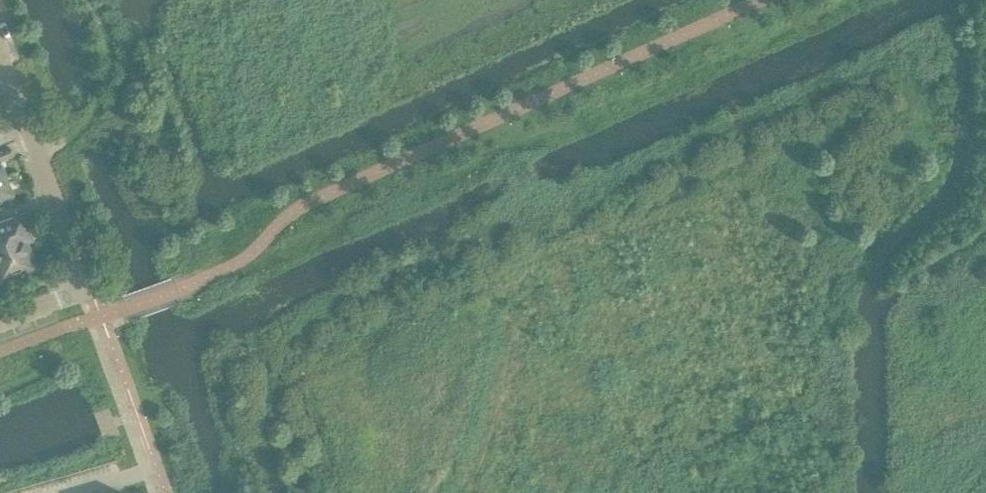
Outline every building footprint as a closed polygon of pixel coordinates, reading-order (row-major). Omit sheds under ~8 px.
[(12,192),(1,162),(0,162),(0,196),(12,192)] [(0,224),(0,277),(1,279),(34,266),(22,235),(28,233),(21,215),(0,224)]
